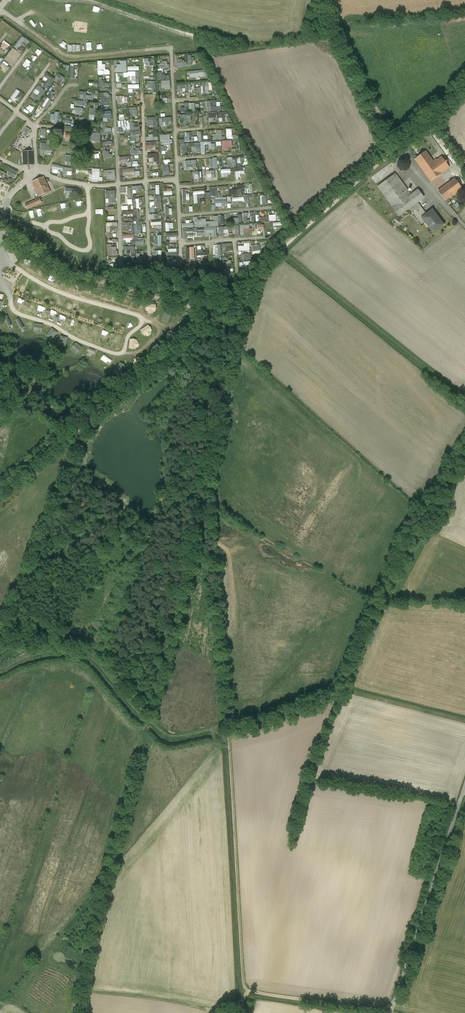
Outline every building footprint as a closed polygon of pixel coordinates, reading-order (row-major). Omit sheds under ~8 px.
[(27,44),(29,41),(22,36),(14,47),(17,49),(22,41),(27,44)] [(7,50),(10,45),(5,40),(1,45),(7,50)] [(13,49),(8,55),(15,61),(20,54),(13,49)] [(26,57),(22,62),(30,68),(34,64),(26,57)] [(0,65),(0,72),(2,69),(6,72),(11,65),(4,60),(0,65)] [(127,72),(126,60),(120,61),(121,64),(116,64),(117,68),(115,68),(115,72),(127,72)] [(102,64),(102,61),(98,61),(98,75),(109,75),(109,69),(105,69),(105,64),(102,64)] [(32,66),(26,76),(32,79),(38,69),(32,66)] [(16,70),(12,76),(21,81),(25,76),(16,70)] [(161,80),(162,89),(171,88),(170,74),(162,75),(162,72),(158,72),(158,80),(161,80)] [(47,89),(54,77),(46,73),(44,77),(48,78),(45,83),(41,81),(39,84),(47,89)] [(55,80),(60,84),(64,77),(59,74),(55,80)] [(26,77),(19,86),(23,89),(26,84),(30,86),(33,82),(26,77)] [(103,83),(103,77),(99,77),(99,87),(111,86),(110,83),(103,83)] [(156,92),(155,81),(148,81),(148,89),(151,89),(152,93),(156,92)] [(10,91),(13,86),(8,82),(4,87),(10,91)] [(212,82),(204,83),(206,91),(213,90),(212,82)] [(140,88),(139,84),(128,84),(128,93),(134,93),(133,89),(140,88)] [(33,92),(38,95),(34,100),(37,103),(46,91),(38,85),(33,92)] [(17,89),(10,98),(14,100),(20,91),(17,89)] [(47,97),(42,106),(47,109),(52,100),(47,97)] [(216,100),(207,101),(208,118),(218,117),(219,122),(226,121),(225,114),(226,114),(226,106),(220,107),(220,101),(217,102),(216,100)] [(181,113),(195,112),(195,102),(184,103),(184,107),(181,107),(181,113)] [(29,104),(24,111),(30,115),(34,108),(29,104)] [(6,116),(9,109),(3,106),(0,114),(6,116)] [(157,117),(147,117),(147,126),(153,125),(154,128),(158,128),(157,117)] [(167,122),(172,122),(172,117),(159,118),(160,126),(167,126),(167,122)] [(135,135),(141,135),(140,126),(138,126),(137,122),(133,123),(133,121),(129,121),(129,120),(118,121),(119,128),(119,132),(126,131),(130,131),(131,143),(135,143),(135,135)] [(101,129),(101,135),(112,134),(112,128),(106,128),(106,123),(102,123),(102,129),(101,129)] [(26,137),(31,131),(26,128),(22,134),(26,137)] [(222,130),(216,130),(217,134),(213,134),(213,140),(223,139),(222,130)] [(92,132),(91,141),(99,142),(100,133),(92,132)] [(164,142),(164,146),(172,145),(172,139),(170,139),(170,134),(160,135),(161,142),(164,142)] [(223,150),(229,150),(229,148),(233,147),(232,140),(222,141),(223,150)] [(210,150),(210,142),(192,143),(193,151),(197,151),(197,153),(205,153),(205,150),(210,150)] [(40,156),(43,157),(44,151),(53,152),(53,145),(41,144),(40,156)] [(131,154),(142,154),(142,150),(140,151),(140,147),(134,147),(134,146),(131,146),(131,154)] [(103,150),(103,158),(112,157),(112,153),(109,154),(109,151),(106,151),(106,150),(103,150)] [(23,151),(23,166),(34,165),(34,151),(23,151)] [(436,159),(433,161),(426,151),(415,159),(431,181),(442,173),(441,173),(449,167),(441,157),(437,160),(436,159)] [(159,162),(158,153),(148,154),(149,162),(159,162)] [(127,162),(128,167),(132,166),(131,161),(130,156),(120,157),(120,162),(127,162)] [(229,167),(241,166),(240,161),(244,161),(244,157),(229,158),(229,167)] [(52,166),(52,169),(63,170),(63,175),(72,175),(72,167),(52,166)] [(235,178),(241,178),(241,174),(245,174),(245,167),(235,168),(235,178)] [(18,172),(10,168),(7,175),(15,178),(18,172)] [(123,176),(135,176),(135,168),(123,169),(123,176)] [(107,178),(115,178),(115,169),(104,170),(104,176),(107,176),(107,178)] [(411,195),(395,174),(378,187),(399,216),(410,208),(417,203),(423,198),(417,190),(411,195)] [(44,177),(33,182),(39,196),(50,191),(44,177)] [(9,184),(7,184),(8,179),(5,178),(4,181),(0,180),(0,187),(7,190),(9,184)] [(455,179),(438,191),(445,201),(462,188),(455,179)] [(229,190),(229,195),(244,194),(244,184),(237,184),(237,189),(232,189),(232,186),(226,186),(226,190),(229,190)] [(206,192),(206,197),(217,197),(217,187),(210,187),(210,192),(206,192)] [(105,190),(106,203),(116,203),(115,190),(105,190)] [(154,202),(150,202),(150,212),(155,212),(155,207),(162,207),(162,195),(154,196),(154,202)] [(164,197),(165,220),(173,219),(173,215),(169,216),(167,199),(175,199),(175,196),(164,197)] [(25,204),(27,209),(42,203),(40,198),(25,204)] [(134,208),(140,208),(139,201),(136,201),(136,198),(122,199),(122,206),(129,205),(128,202),(134,202),(134,208)] [(417,203),(410,208),(414,214),(422,208),(417,203)] [(426,214),(422,208),(414,214),(418,220),(422,218),(425,222),(427,221),(430,226),(429,227),(433,232),(443,224),(432,210),(426,214)] [(242,223),(241,214),(238,214),(239,218),(232,218),(232,223),(242,223)] [(195,227),(219,226),(218,216),(214,216),(214,221),(206,221),(206,218),(198,219),(198,217),(194,217),(195,227)] [(110,226),(117,226),(117,222),(106,223),(107,239),(111,239),(110,226)] [(126,230),(129,230),(129,233),(133,233),(133,222),(123,222),(122,226),(126,226),(126,230)] [(135,234),(142,233),(141,224),(133,225),(135,234)] [(250,225),(240,225),(240,235),(244,235),(244,231),(250,231),(250,225)] [(239,236),(239,226),(218,226),(219,237),(224,237),(224,233),(229,233),(229,229),(236,229),(236,236),(239,236)] [(217,237),(216,227),(193,228),(193,232),(197,232),(197,235),(212,235),(212,237),(217,237)] [(194,237),(193,229),(188,229),(188,228),(183,228),(183,238),(194,237)] [(239,251),(251,250),(250,241),(244,241),(244,245),(238,246),(239,251)] [(112,247),(112,244),(107,244),(107,256),(118,256),(117,246),(112,247)] [(223,252),(233,251),(233,244),(222,244),(223,252)] [(260,244),(252,245),(253,254),(261,253),(260,244)] [(135,246),(123,246),(124,249),(127,249),(127,254),(135,254),(135,246)] [(197,263),(193,263),(193,267),(203,267),(203,256),(197,256),(197,263)] [(227,271),(227,269),(223,269),(223,278),(231,278),(231,271),(227,271)]
